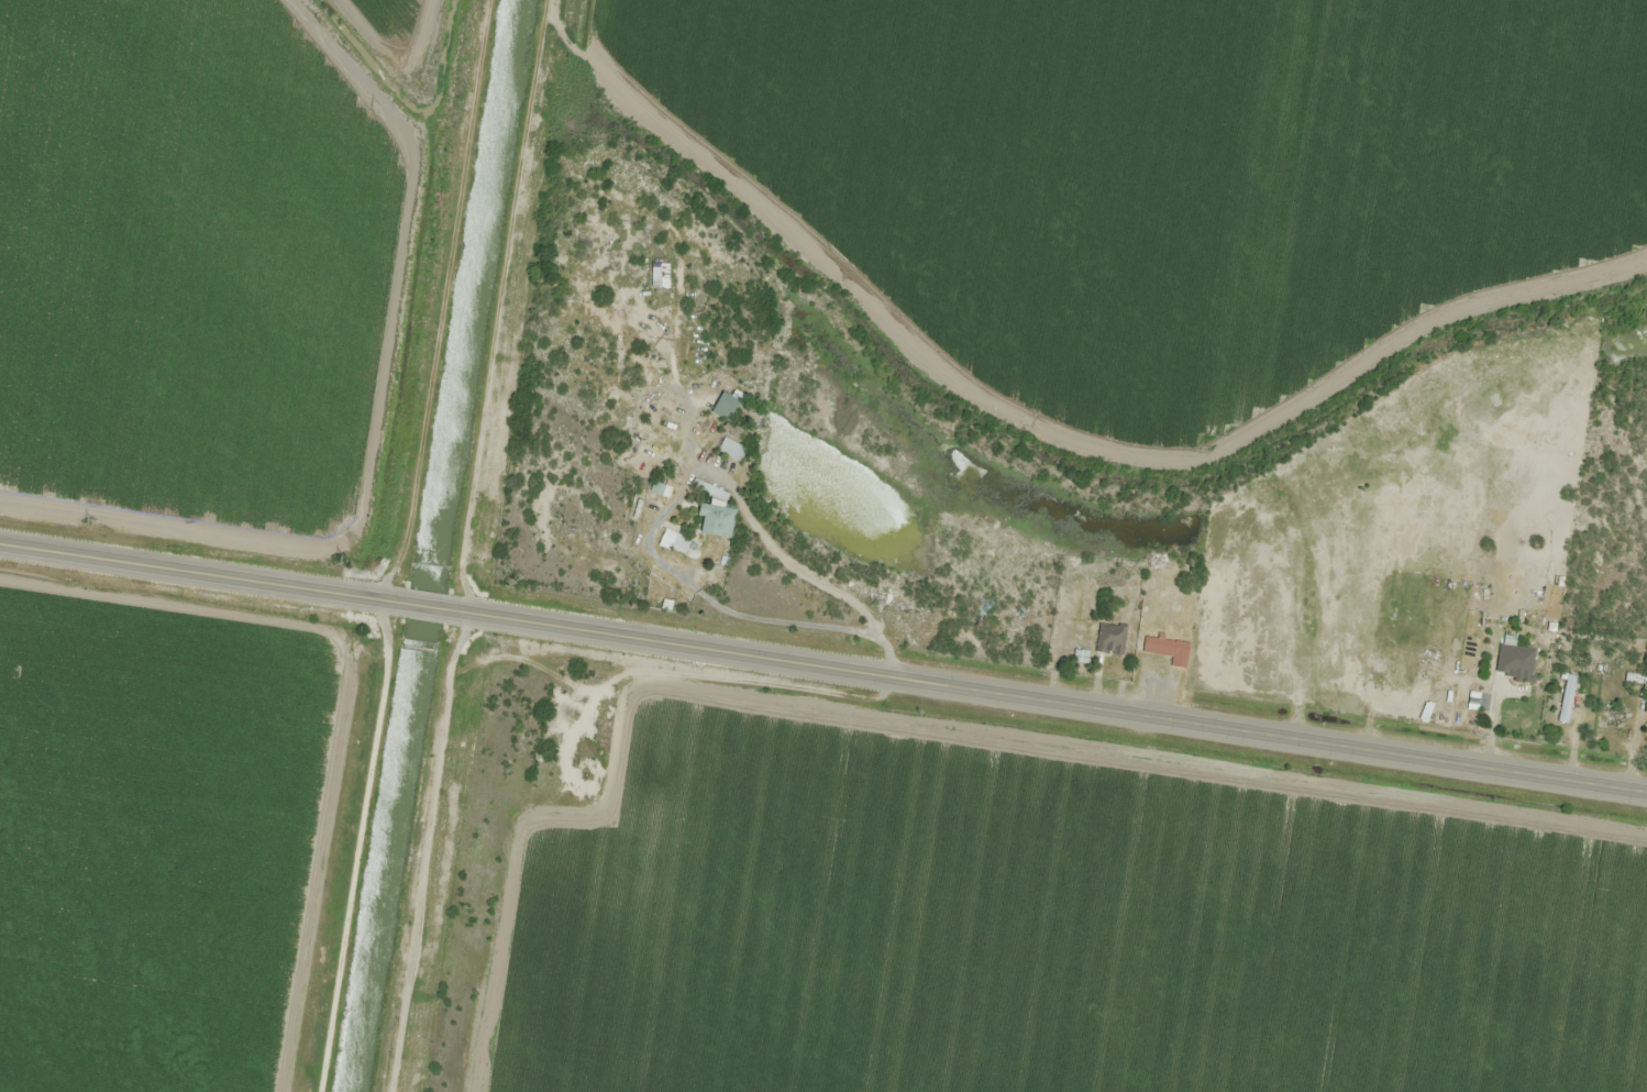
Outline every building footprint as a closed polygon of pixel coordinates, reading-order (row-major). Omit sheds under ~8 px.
[(1541,643),(1508,634),(1499,668),(1532,677),(1541,643)]
